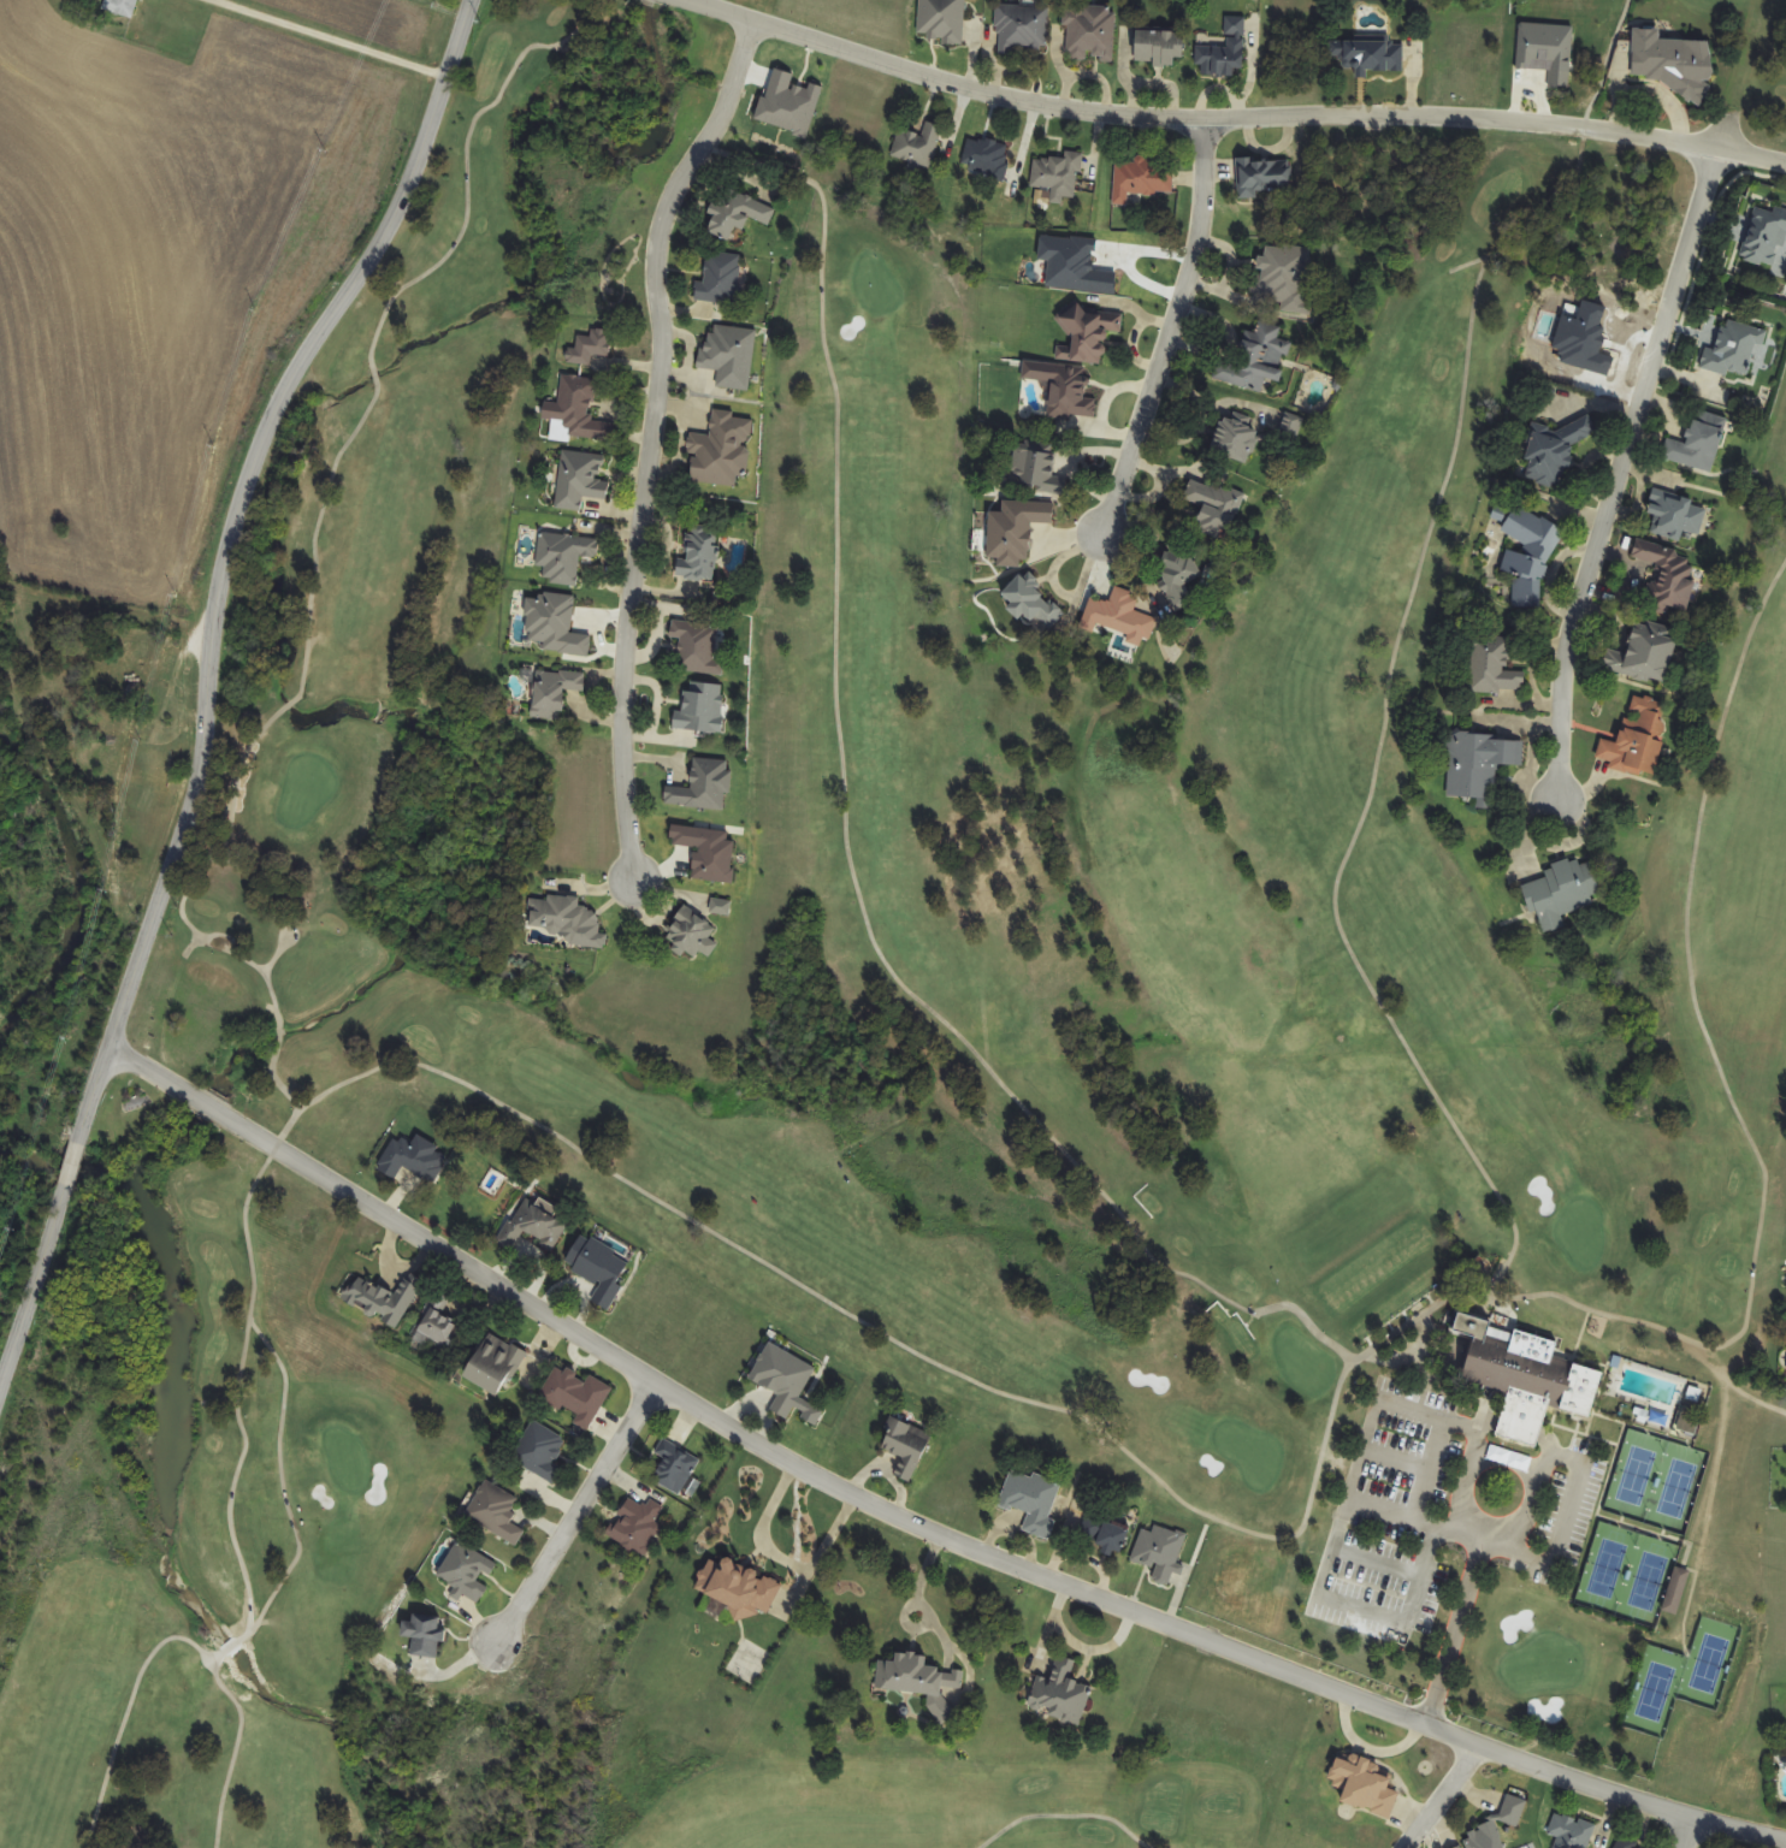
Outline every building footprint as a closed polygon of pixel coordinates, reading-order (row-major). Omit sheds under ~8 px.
[(135,19),(140,0),(110,0),(107,12),(135,19)] [(913,40),(915,0),(970,0),(969,42),(913,40)] [(992,5),(1047,7),(1045,58),(990,55),(992,5)] [(1059,8),(1113,10),(1112,60),(1058,59),(1059,8)] [(1518,20),(1572,23),(1571,73),(1515,71),(1518,20)] [(1130,23),(1184,25),(1183,76),(1129,73),(1130,23)] [(1194,23),(1249,24),(1247,75),(1193,73),(1194,23)] [(1341,28),(1395,30),(1394,81),(1338,78),(1341,28)] [(1645,36),(1699,38),(1698,89),(1643,87),(1645,36)] [(768,71),(821,88),(805,136),(753,120),(768,71)] [(897,112),(950,128),(936,176),(883,161),(897,112)] [(960,128),(1013,142),(1000,191),(947,177),(960,128)] [(1029,152),(1084,152),(1083,202),(1029,202),(1029,152)] [(1236,154),(1291,153),(1293,205),(1238,206),(1236,154)] [(1123,159),(1177,159),(1177,209),(1123,209),(1123,159)] [(723,174),(770,203),(743,247),(697,218),(723,174)] [(1735,268),(1785,283),(1785,213),(1754,203),(1735,268)] [(1259,248),(1313,255),(1306,306),(1252,298),(1259,248)] [(679,254),(733,259),(728,309),(674,304),(679,254)] [(1065,304),(1119,312),(1112,362),(1058,354),(1065,304)] [(1721,304),(1702,369),(1755,384),(1774,320),(1721,304)] [(1243,326),(1295,342),(1282,390),(1229,375),(1243,326)] [(698,327),(753,332),(749,383),(693,378),(698,327)] [(610,356),(612,331),(593,330),(592,338),(578,337),(577,350),(569,349),(568,364),(591,366),(592,355),(610,356)] [(1028,361),(1082,368),(1075,419),(1021,411),(1028,361)] [(614,441),(615,424),(594,423),(597,378),(558,376),(554,438),(614,441)] [(1675,401),(1656,466),(1709,480),(1727,416),(1675,401)] [(1223,409),(1271,434),(1247,479),(1199,454),(1223,409)] [(1538,413),(1520,476),(1572,492),(1591,427),(1538,413)] [(697,427),(751,432),(747,482),(692,478),(697,427)] [(1007,439),(1061,448),(1054,498),(1000,490),(1007,439)] [(608,501),(610,480),(603,479),(605,457),(564,452),(557,508),(582,511),(584,498),(608,501)] [(1654,478),(1636,541),(1689,557),(1707,492),(1654,478)] [(1181,482),(1236,490),(1229,540),(1173,533),(1181,482)] [(977,509),(1031,507),(1035,557),(980,559),(977,509)] [(1504,523),(1486,588),(1539,603),(1557,538),(1504,523)] [(578,586),(581,557),(598,559),(600,539),(541,533),(538,567),(546,568),(545,583),(578,586)] [(680,535),(734,540),(731,591),(675,586),(680,535)] [(1154,552),(1208,559),(1201,610),(1147,603),(1154,552)] [(1649,552),(1631,617),(1684,632),(1702,567),(1649,552)] [(1018,573),(1060,608),(1027,646),(984,611),(1018,573)] [(1093,582),(1145,600),(1128,647),(1076,629),(1093,582)] [(670,618),(726,623),(721,674),(667,669),(670,618)] [(1630,621),(1611,686),(1664,700),(1682,635),(1630,621)] [(1462,636),(1460,704),(1515,706),(1518,639),(1462,636)] [(566,691),(585,692),(586,672),(536,669),(534,718),(565,720),(566,691)] [(686,677),(728,681),(723,735),(670,730),(673,709),(684,710),(686,677)] [(1620,703),(1602,768),(1655,782),(1673,717),(1620,703)] [(1448,739),(1445,805),(1501,807),(1503,740),(1448,739)] [(663,786),(688,789),(692,758),(728,763),(722,813),(661,805),(663,786)] [(670,823),(735,831),(729,884),(692,879),(696,847),(667,843),(670,823)] [(1580,859),(1518,883),(1538,935),(1601,910),(1580,859)] [(527,898),(527,947),(597,948),(598,899),(527,898)] [(651,930),(684,899),(715,931),(682,962),(651,930)] [(366,1166),(403,1115),(462,1157),(438,1190),(401,1163),(388,1181),(366,1166)] [(522,1189),(493,1238),(542,1267),(570,1219),(522,1189)] [(584,1228),(639,1266),(602,1322),(581,1308),(597,1286),(561,1262),(584,1228)] [(356,1283),(395,1305),(407,1285),(427,1297),(401,1343),(342,1308),(356,1283)] [(407,1340),(440,1298),(479,1328),(446,1372),(407,1340)] [(1456,1315),(1604,1366),(1586,1418),(1549,1406),(1533,1450),(1486,1433),(1498,1399),(1436,1378),(1456,1315)] [(461,1376),(489,1332),(526,1356),(497,1400),(461,1376)] [(770,1346),(751,1382),(777,1396),(768,1414),(786,1423),(815,1369),(770,1346)] [(534,1393),(558,1360),(607,1393),(582,1427),(534,1393)] [(1693,1435),(1700,1415),(1684,1409),(1677,1429),(1693,1435)] [(527,1420),(504,1461),(551,1487),(574,1446),(527,1420)] [(892,1420),(929,1435),(907,1486),(893,1479),(903,1457),(880,1447),(892,1420)] [(681,1495),(701,1459),(664,1439),(656,1454),(665,1459),(654,1481),(681,1495)] [(1016,1464),(1061,1482),(1048,1518),(1060,1523),(1052,1546),(1018,1533),(1025,1512),(1000,1503),(1016,1464)] [(461,1520),(486,1483),(533,1517),(509,1552),(461,1520)] [(622,1495),(607,1546),(644,1557),(660,1506),(622,1495)] [(1080,1532),(1116,1556),(1130,1534),(1095,1511),(1080,1532)] [(1149,1524),(1183,1535),(1167,1586),(1123,1571),(1137,1529),(1149,1524)] [(436,1580),(460,1542),(498,1566),(474,1604),(436,1580)] [(687,1595),(708,1552),(780,1586),(767,1615),(741,1622),(687,1595)] [(1693,1575),(1680,1569),(1662,1608),(1675,1614),(1693,1575)] [(410,1618),(469,1624),(467,1649),(442,1670),(407,1666),(410,1618)] [(879,1653),(875,1693),(940,1699),(944,1659),(879,1653)] [(1036,1676),(1087,1694),(1071,1737),(1021,1719),(1036,1676)] [(1338,1752),(1406,1779),(1388,1824),(1340,1803),(1348,1781),(1330,1773),(1338,1752)] [(1528,1802),(1508,1795),(1498,1820),(1518,1828),(1528,1802)] [(1544,1847),(1586,1847),(1592,1825),(1553,1814),(1544,1847)] [(1464,1847),(1503,1847),(1492,1824),(1460,1838),(1464,1847)]
